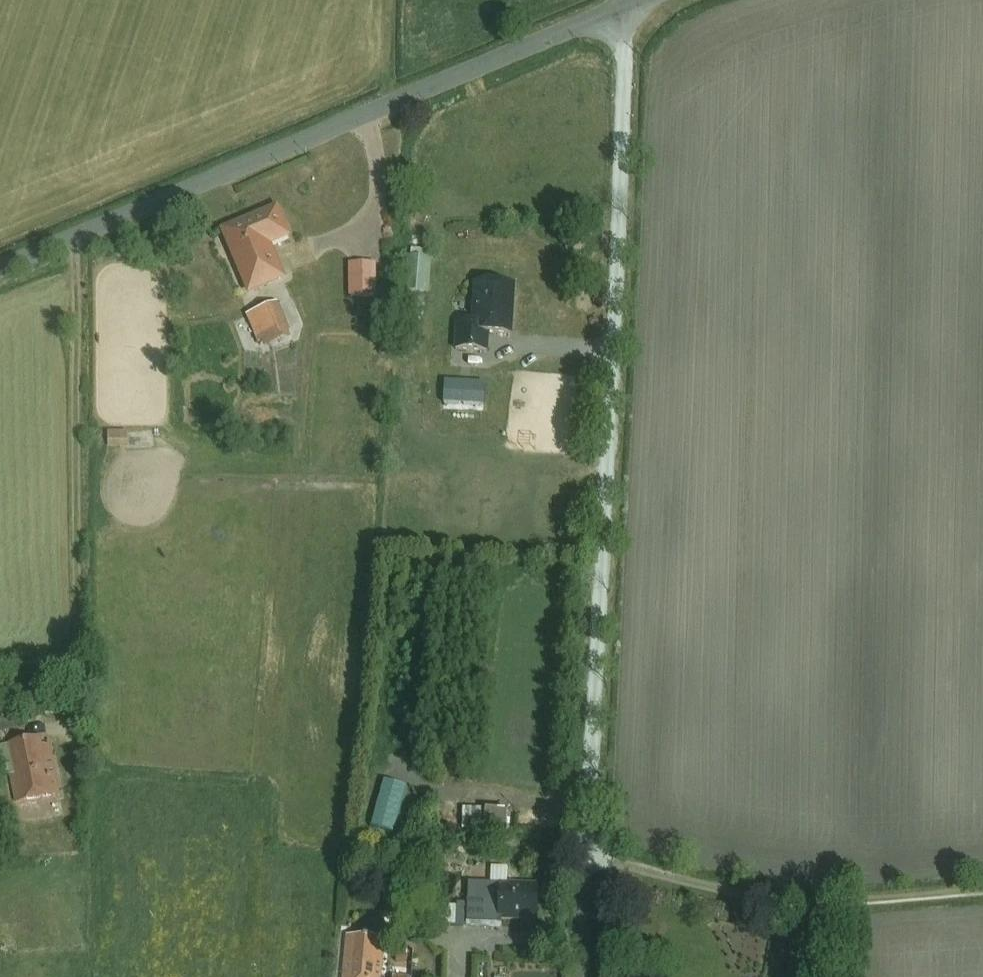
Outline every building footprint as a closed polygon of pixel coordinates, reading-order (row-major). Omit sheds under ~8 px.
[(285,205),(229,229),(257,294),(293,278),(278,243),(298,235),(285,205)] [(384,262),(356,263),(357,294),(384,293),(384,262)] [(520,333),(522,284),(482,282),(481,324),(480,331),(488,331),(520,333)] [(284,299),(252,313),(269,350),(300,336),(284,299)] [(459,323),(458,351),(487,352),(488,331),(480,331),(481,324),(459,323)] [(447,383),(447,408),(492,408),(492,383),(447,383)] [(134,446),(135,430),(114,430),(114,446),(134,446)] [(52,736),(6,745),(17,802),(63,794),(52,736)] [(505,790),(472,789),(472,809),(505,810),(505,790)] [(509,881),(476,881),(475,928),(508,928),(509,917),(509,881)] [(509,881),(509,917),(545,918),(546,882),(509,881)] [(351,934),(348,976),(385,976),(388,937),(351,934)]
